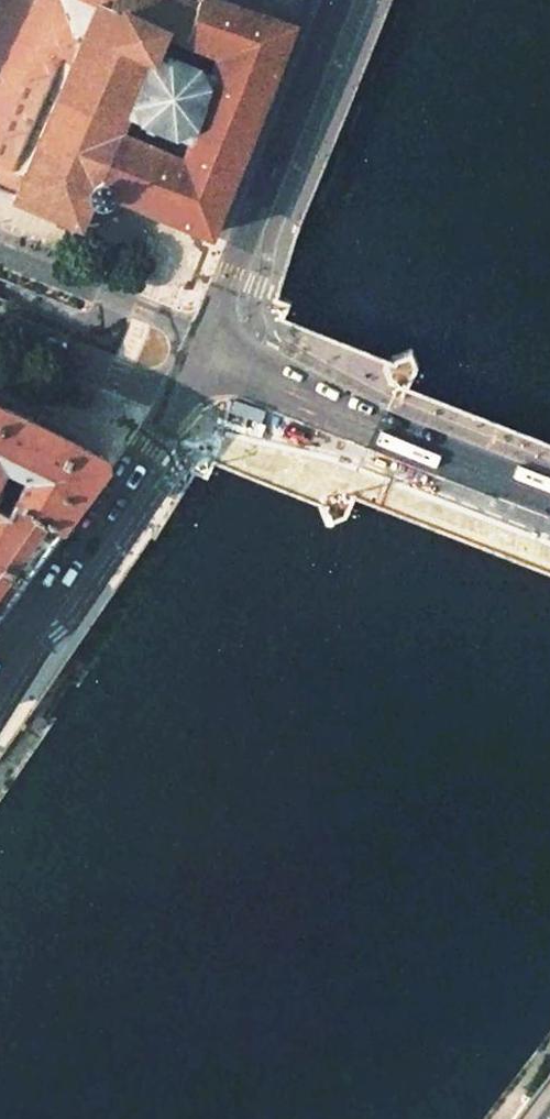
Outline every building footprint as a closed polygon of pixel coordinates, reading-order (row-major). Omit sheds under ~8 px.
[(73,19),(77,32),(80,31),(81,33),(84,32),(58,93),(14,198),(80,227),(92,200),(97,203),(100,204),(104,203),(106,202),(110,198),(110,195),(110,192),(210,234),(212,227),(302,0),(248,0),(246,7),(226,0),(66,0),(73,19)] [(58,525),(105,462),(103,454),(50,428),(0,403),(0,470),(14,478),(20,480),(11,501),(58,525)] [(0,495),(0,510),(4,512),(11,501),(0,495)] [(58,525),(11,501),(4,512),(0,510),(0,605),(58,525)]
